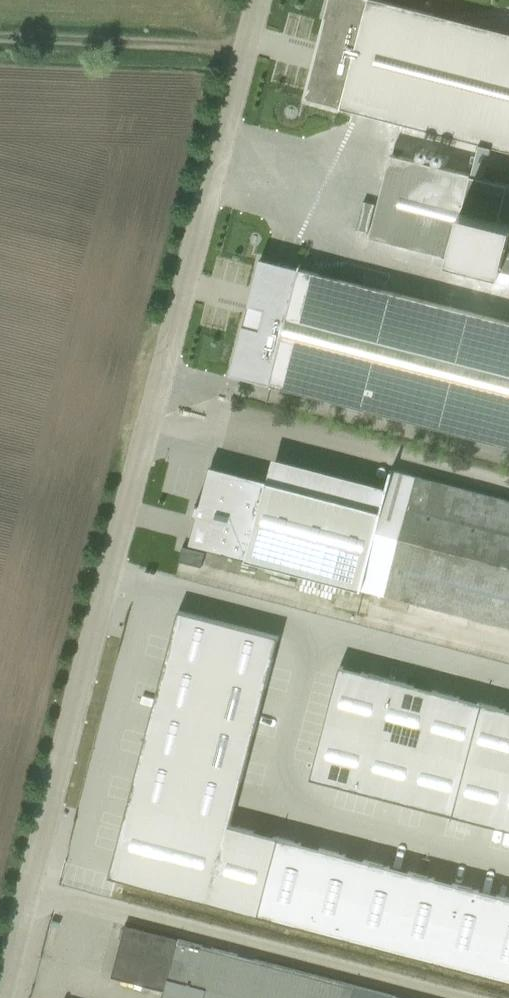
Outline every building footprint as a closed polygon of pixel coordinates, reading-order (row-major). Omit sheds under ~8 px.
[(383,0),(329,0),(303,98),(480,142),(472,173),(393,153),(370,236),(508,271),(508,32),(383,0)] [(262,258),(252,297),(248,298),(245,302),(243,310),(244,314),(247,316),(233,374),(508,444),(508,321),(262,258)] [(267,480),(248,557),(508,626),(508,500),(391,469),(380,510),(267,480)] [(183,547),(179,561),(200,566),(204,552),(183,547)] [(278,837),(227,824),(273,635),(179,612),(111,877),(508,981),(508,897),(278,837)] [(315,775),(508,828),(508,711),(344,666),(315,775)] [(111,977),(165,991),(163,997),(404,997),(123,925),(111,977)]
